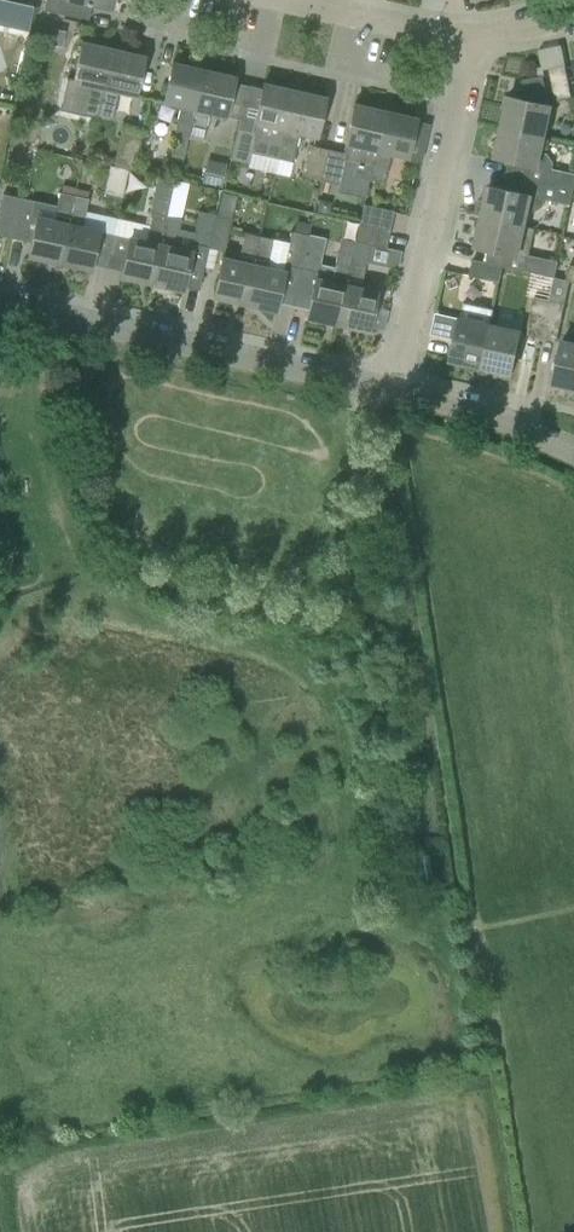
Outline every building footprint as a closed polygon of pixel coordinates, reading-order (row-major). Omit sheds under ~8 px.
[(113,0),(46,0),(44,12),(89,21),(92,7),(111,10),(113,0)] [(97,118),(112,51),(84,44),(82,43),(73,83),(90,87),(83,115),(97,118)] [(136,96),(145,57),(142,57),(142,58),(141,57),(112,51),(97,118),(112,122),(119,92),(136,96)] [(175,64),(173,64),(163,102),(181,107),(174,136),(177,137),(167,178),(175,180),(178,181),(189,138),(204,71),(177,65),(175,65),(175,64)] [(572,96),(571,90),(566,66),(550,69),(556,99),(572,96)] [(231,78),(204,71),(189,138),(203,141),(210,114),(225,117),(235,78),(233,78),(231,78)] [(509,97),(503,127),(543,136),(550,105),(546,104),(547,101),(543,77),(525,80),(521,99),(509,97)] [(279,160),(295,92),(265,86),(266,85),(264,85),(254,124),(256,124),(254,134),(238,130),(231,159),(250,164),(252,153),(279,160)] [(316,138),(326,99),(324,98),(324,99),(295,92),(279,160),(293,163),(300,135),(316,138)] [(355,178),(369,181),(385,113),(356,106),(354,105),(344,145),(362,149),(355,178)] [(406,158),(422,162),(425,147),(411,143),(416,123),(417,124),(417,122),(416,122),(416,119),(414,119),(413,119),(385,113),(369,181),(383,184),(390,155),(406,159),(406,158)] [(543,136),(503,127),(496,158),(531,165),(528,180),(573,191),(573,173),(553,169),(554,163),(547,153),(540,151),(543,136)] [(129,170),(134,171),(142,133),(124,129),(114,166),(129,170)] [(321,180),(328,150),(312,146),(305,177),(321,180)] [(340,185),(346,154),(328,150),(321,180),(340,185)] [(114,166),(111,166),(104,194),(123,198),(129,170),(114,166)] [(226,171),(205,166),(201,184),(222,189),(226,171)] [(167,178),(158,176),(151,213),(154,214),(147,243),(130,239),(121,278),(123,278),(123,277),(152,284),(167,216),(175,180),(167,178)] [(490,186),(483,217),(524,227),(528,211),(536,212),(544,207),(546,200),(571,205),(573,192),(573,191),(528,180),(526,194),(490,186)] [(38,219),(29,257),(31,258),(31,257),(60,263),(75,195),(61,192),(55,222),(38,219)] [(19,198),(4,194),(0,211),(0,236),(10,238),(19,198)] [(89,270),(91,271),(100,232),(83,229),(90,199),(75,195),(60,263),(89,270)] [(10,238),(26,242),(35,201),(19,198),(10,238)] [(330,215),(333,202),(319,199),(316,211),(330,215)] [(364,204),(360,225),(391,232),(396,212),(364,204)] [(217,216),(200,212),(195,234),(181,231),(183,220),(167,216),(152,284),(182,290),(182,291),(184,291),(189,265),(204,268),(209,248),(217,216)] [(226,252),(233,219),(217,216),(209,248),(226,252)] [(524,227),(483,217),(476,248),(518,256),(524,227)] [(370,244),(387,249),(391,232),(360,225),(357,241),(370,244)] [(301,269),(309,236),(293,233),(292,232),(284,265),(301,269)] [(216,298),(245,304),(260,237),(246,234),(240,263),(223,259),(214,298),(216,298)] [(260,237),(245,304),(274,311),(276,312),(285,273),(267,269),(274,240),(260,237)] [(315,279),(306,318),(308,319),(308,318),(337,325),(355,242),(341,239),(335,268),(318,264),(316,272),(315,279)] [(366,260),(370,244),(357,241),(357,243),(355,242),(337,325),(367,331),(369,332),(377,293),(375,292),(375,293),(359,289),(366,260)] [(555,277),(558,261),(530,255),(526,272),(541,275),(555,277)] [(470,276),(493,281),(501,283),(504,267),(473,260),(470,276)] [(308,310),(315,279),(316,272),(301,269),(293,306),(308,310)] [(541,275),(527,334),(542,338),(550,301),(555,277),(541,275)] [(550,301),(542,338),(558,341),(566,304),(550,301)] [(495,309),(464,302),(451,361),(482,368),(492,325),(491,325),(495,309)] [(482,368),(512,374),(521,332),(492,325),(482,368)] [(573,388),(573,343),(563,340),(553,383),(573,388)]
